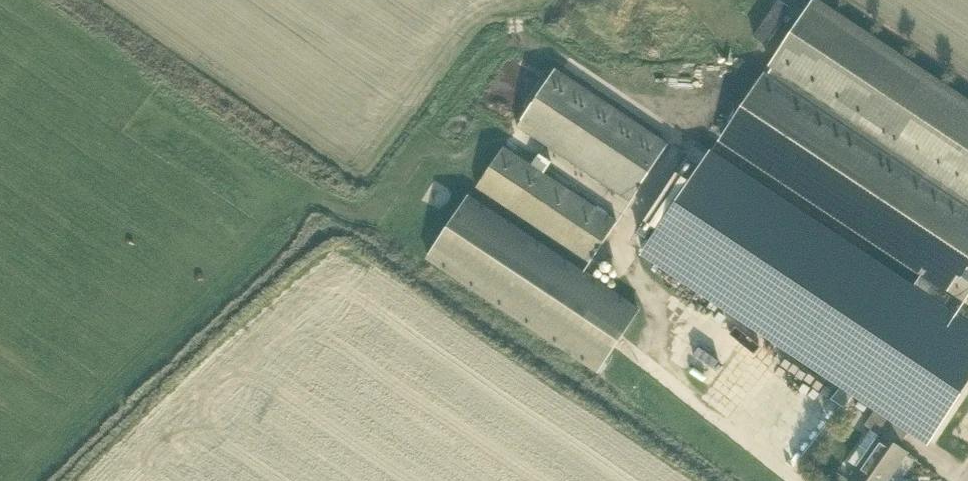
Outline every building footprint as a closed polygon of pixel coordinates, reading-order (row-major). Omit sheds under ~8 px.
[(722,143),(920,276),(967,307),(967,306),(967,102),(817,1),(722,143)] [(630,202),(668,145),(554,70),(516,127),(630,202)] [(589,264),(616,223),(503,147),(476,188),(589,264)] [(642,225),(655,233),(643,251),(927,440),(967,378),(967,306),(967,307),(920,276),(909,291),(706,156),(688,184),(675,175),(642,225)] [(596,373),(604,360),(637,310),(470,198),(429,261),(596,373)] [(897,448),(907,434),(874,411),(864,426),(874,433),(869,439),(866,437),(848,462),(857,468),(849,480),(887,480),(906,454),(897,448)]
